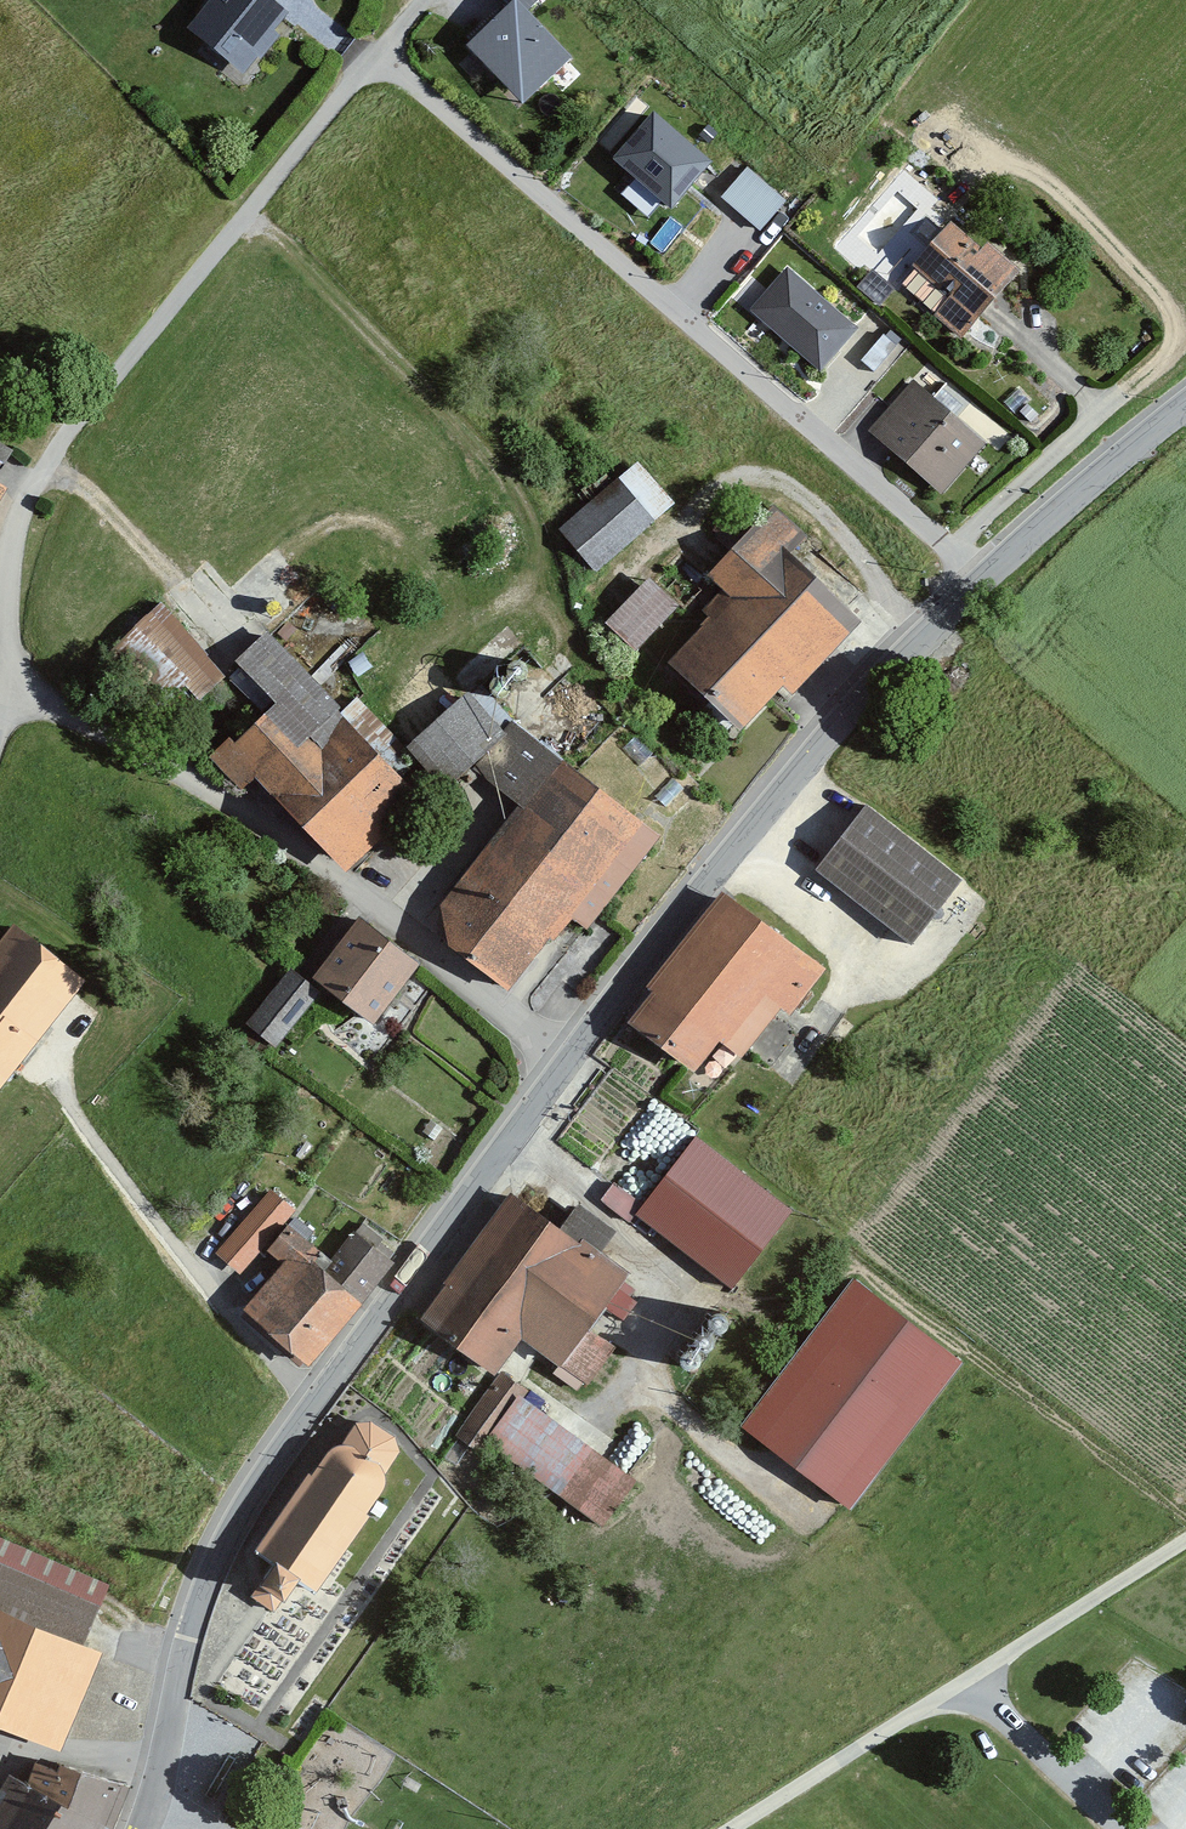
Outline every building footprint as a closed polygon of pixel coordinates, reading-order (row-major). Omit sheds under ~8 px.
[(247,76),(287,23),(257,0),(218,0),(191,34),(247,76)] [(511,9),(515,6),(524,15),(540,0),(502,0),(511,9)] [(511,9),(467,52),(522,108),(570,62),(524,15),(515,6),(511,9)] [(709,171),(656,123),(618,165),(671,213),(709,171)] [(782,202),(747,174),(726,199),(761,228),(782,202)] [(955,226),(917,267),(952,299),(937,316),(959,337),(1012,279),(955,226)] [(895,292),(872,272),(857,289),(880,309),(895,292)] [(787,273),(752,313),(821,374),(856,334),(787,273)] [(896,348),(884,338),(862,363),(874,374),(896,348)] [(912,387),(871,436),(944,496),(984,448),(912,387)] [(13,452),(0,445),(0,476),(13,452)] [(562,533),(595,573),(649,529),(617,489),(597,505),(562,533)] [(738,608),(673,669),(742,740),(848,639),(772,561),(795,540),(775,518),(711,580),(738,608)] [(648,585),(605,629),(634,656),(677,613),(648,585)] [(158,601),(113,643),(133,665),(186,722),(232,679),(158,601)] [(254,779),(347,877),(430,799),(273,633),(242,662),(277,699),(211,761),(240,792),(254,779)] [(529,817),(568,769),(503,721),(473,696),(409,753),(440,792),(473,767),(529,817)] [(501,853),(448,920),(515,973),(558,918),(578,933),(654,836),(568,769),(529,817),(501,853)] [(867,804),(818,869),(911,940),(961,875),(867,804)] [(657,992),(635,1020),(697,1069),(722,1037),(742,1053),(763,1026),(774,1035),(825,972),(725,892),(650,986),(657,992)] [(418,968),(364,926),(318,985),(372,1027),(418,968)] [(81,990),(14,939),(0,958),(0,1096),(81,990)] [(317,998),(289,976),(248,1027),(275,1050),(317,998)] [(698,1139),(644,1208),(736,1280),(790,1211),(698,1139)] [(616,1184),(603,1199),(630,1220),(642,1204),(616,1184)] [(212,1251),(238,1277),(299,1217),(272,1191),(212,1251)] [(513,1198),(424,1324),(489,1369),(513,1334),(559,1366),(589,1324),(623,1276),(591,1254),(613,1224),(579,1200),(558,1230),(513,1198)] [(245,1313),(308,1367),(359,1302),(323,1269),(330,1260),(292,1226),(270,1250),(289,1268),(245,1313)] [(323,1269),(359,1302),(390,1259),(355,1232),(330,1260),(323,1269)] [(955,1356),(858,1282),(752,1422),(849,1495),(955,1356)] [(482,1401),(459,1433),(476,1445),(484,1434),(600,1515),(630,1472),(516,1393),(522,1385),(503,1371),(482,1401)] [(308,1464),(255,1541),(277,1556),(263,1576),(285,1591),(298,1572),(317,1585),(371,1506),(367,1503),(386,1476),(387,1463),(400,1443),(396,1429),(372,1414),(356,1414),(343,1434),(330,1439),(312,1467),(308,1464)] [(40,1736),(99,1602),(0,1559),(0,1719),(40,1736)] [(42,1756),(29,1775),(104,1823),(125,1790),(72,1756),(63,1769),(42,1756)] [(104,1823),(29,1775),(13,1766),(0,1787),(0,1828),(101,1828),(104,1823)]
